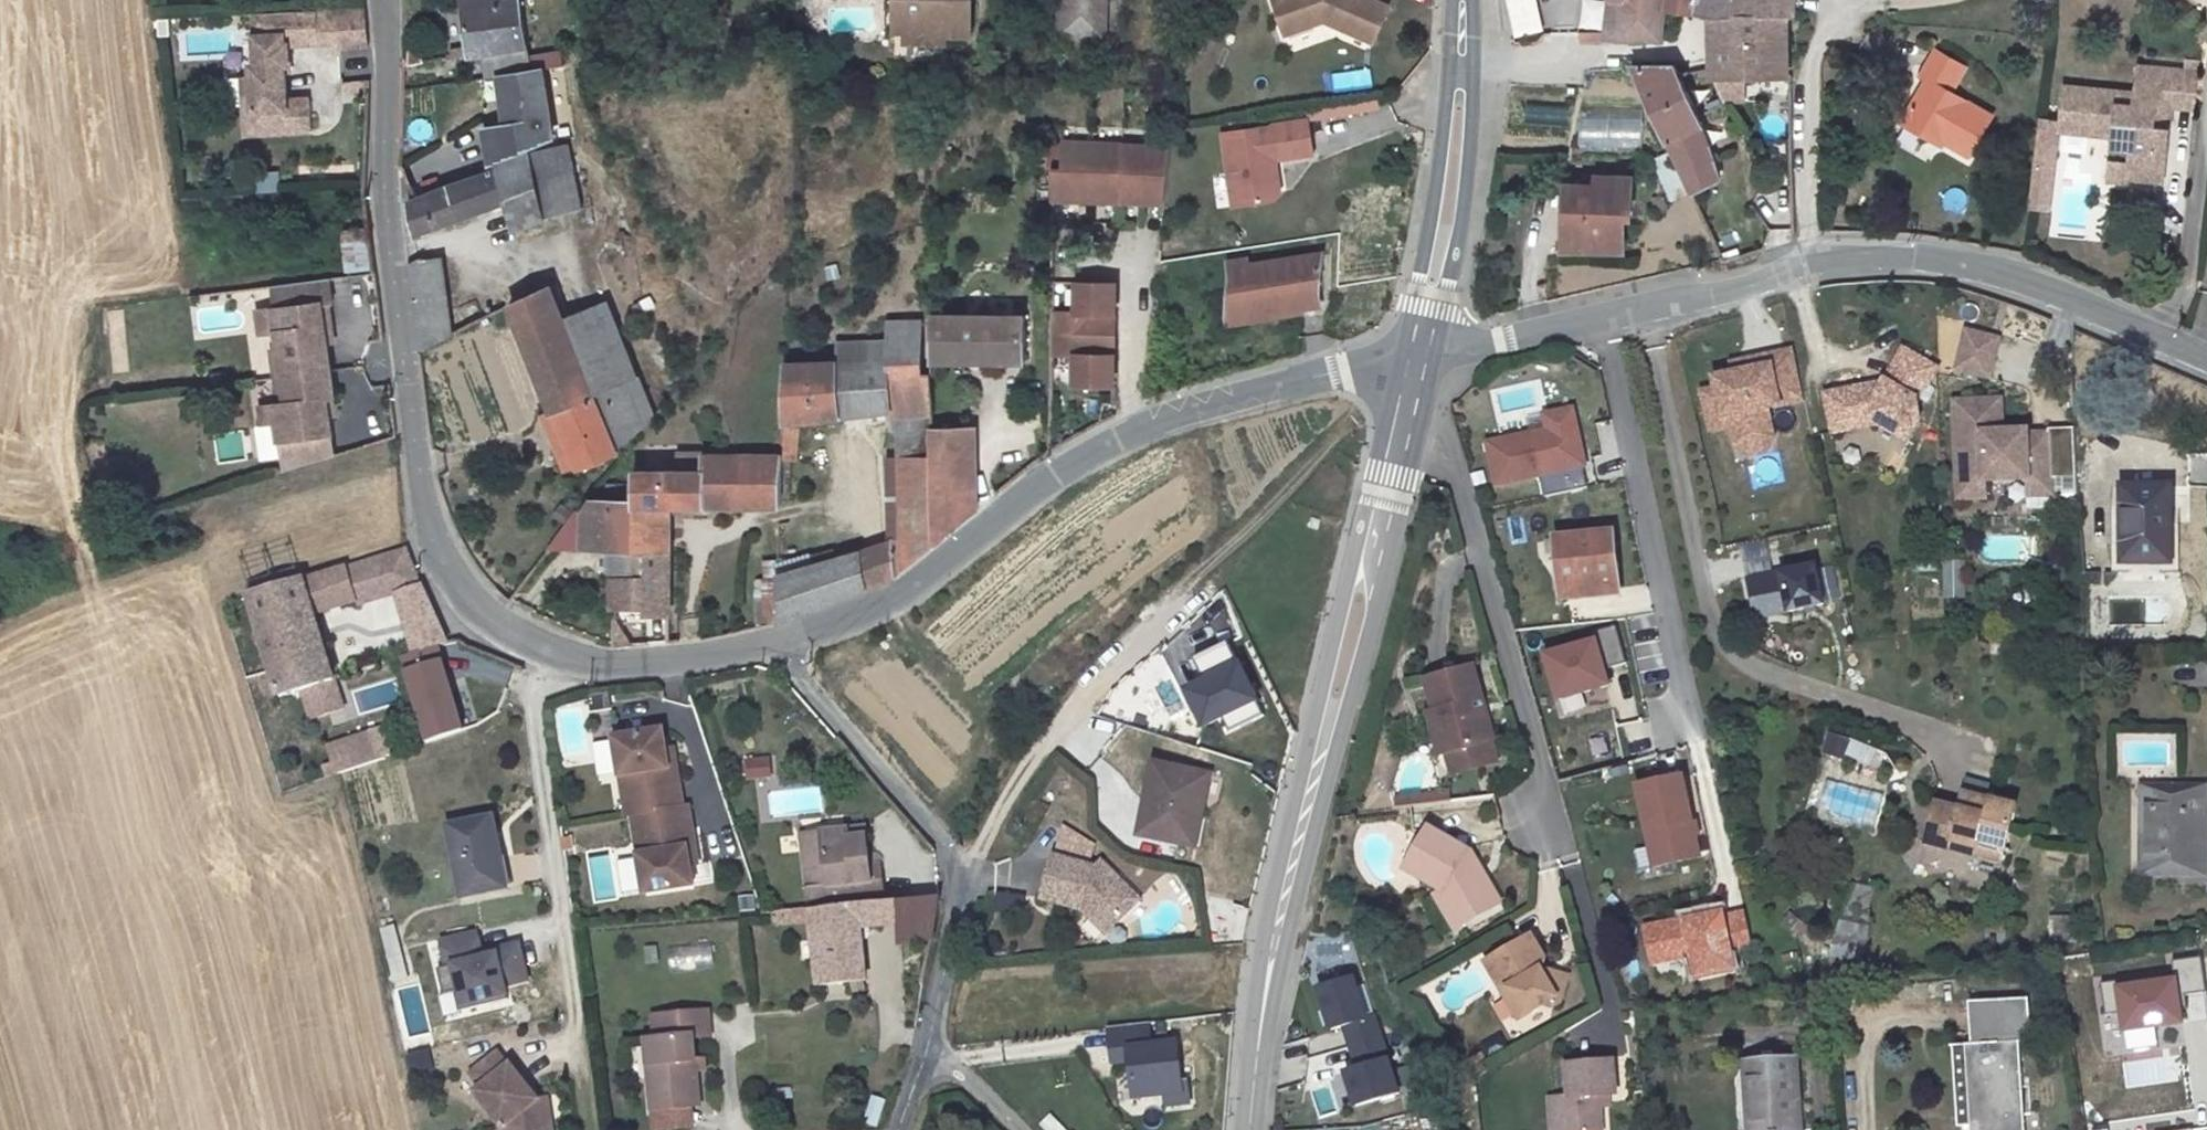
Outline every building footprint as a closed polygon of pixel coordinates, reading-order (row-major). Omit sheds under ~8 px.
[(461,9),(466,45),(450,49),(452,59),(528,49),(519,0),(517,0),(461,9)] [(946,42),(947,31),(972,32),(974,0),(890,0),(890,5),(907,6),(905,32),(905,40),(946,42)] [(1056,34),(1104,36),(1105,0),(1057,0),(1056,34)] [(1273,0),(1286,37),(1327,22),(1371,41),(1387,5),(1374,0),(1273,0)] [(1672,0),(1614,0),(1615,2),(1619,2),(1618,6),(1613,48),(1654,46),(1666,46),(1670,12),(1672,0)] [(1670,12),(1713,19),(1787,18),(1796,20),(1799,0),(1672,0),(1670,12)] [(890,5),(889,31),(905,32),(907,6),(890,5)] [(339,10),(318,11),(320,44),(340,43),(339,10)] [(318,11),(255,14),(258,65),(252,65),(256,134),(313,130),(311,99),(288,100),(286,65),(291,64),(290,45),(320,44),(318,11)] [(1787,18),(1713,19),(1713,42),(1788,39),(1787,18)] [(1788,39),(1713,42),(1713,69),(1713,79),(1784,78),(1790,78),(1788,39)] [(424,50),(409,53),(412,64),(425,63),(424,50)] [(1967,67),(1934,50),(1921,73),(1928,77),(1905,123),(1933,138),(1937,131),(1973,149),(1993,112),(1954,91),(1967,67)] [(1676,67),(1635,69),(1655,112),(1689,95),(1679,74),(1676,67)] [(2060,92),(2055,139),(2112,145),(2110,161),(2126,163),(2125,187),(2168,192),(2176,112),(2196,113),(2199,78),(2137,70),(2133,101),(2060,92)] [(531,73),(502,77),(508,129),(486,130),(490,165),(549,144),(553,142),(543,71),(531,73)] [(253,75),(244,76),(247,134),(256,134),(253,75)] [(1689,95),(1655,112),(1695,194),(1718,183),(1707,135),(1700,117),(1689,95)] [(1575,148),(1637,148),(1637,108),(1575,108),(1575,148)] [(1309,118),(1224,133),(1236,206),(1276,199),(1281,191),(1275,158),(1315,152),(1309,118)] [(1063,140),(1019,138),(1018,169),(1029,169),(1029,197),(1055,197),(1056,168),(1062,168),(1063,140)] [(1172,144),(1063,140),(1062,168),(1056,168),(1055,197),(1167,200),(1172,144)] [(2053,149),(2037,148),(2033,178),(2052,180),(2053,171),(2050,170),(2053,149)] [(415,200),(408,203),(415,233),(483,207),(480,201),(505,193),(517,225),(545,215),(533,156),(500,167),(501,170),(449,185),(415,200)] [(2110,161),(2108,185),(2125,187),(2126,163),(2110,161)] [(257,190),(275,190),(275,171),(258,171),(257,190)] [(1639,179),(1598,177),(1600,189),(1569,186),(1565,224),(1574,224),(1572,253),(1626,255),(1628,219),(1636,220),(1639,179)] [(2052,180),(2033,178),(2028,221),(2047,223),(2052,180)] [(338,236),(340,269),(364,268),(362,235),(338,236)] [(1247,257),(1227,260),(1230,277),(1225,314),(1319,298),(1323,251),(1247,263),(1247,257)] [(421,257),(409,263),(419,346),(437,337),(425,255),(421,257)] [(332,277),(272,285),(274,298),(304,294),(305,304),(329,301),(335,300),(332,277)] [(550,280),(508,301),(553,413),(547,416),(556,438),(564,435),(577,468),(615,450),(593,391),(590,384),(564,315),(550,280)] [(1116,281),(1077,280),(1077,310),(1053,310),(1053,331),(1092,331),(1093,311),(1115,312),(1116,281)] [(304,294),(274,298),(275,307),(278,331),(280,348),(273,349),(276,377),(331,370),(327,342),(325,325),(332,324),(329,301),(305,304),(304,294)] [(609,298),(564,315),(590,384),(635,366),(609,298)] [(275,307),(259,310),(261,332),(278,331),(275,307)] [(1115,312),(1093,311),(1092,331),(1115,332),(1115,312)] [(933,358),(972,358),(1026,358),(1026,313),(931,313),(933,358)] [(836,359),(785,361),(783,420),(889,408),(892,426),(887,427),(893,538),(779,575),(778,622),(894,580),(935,546),(934,487),(934,425),(934,371),(923,370),(921,320),(886,320),(886,339),(887,356),(836,359)] [(1997,335),(1966,323),(1952,359),(1983,371),(1997,335)] [(332,324),(325,325),(327,342),(334,342),(332,324)] [(1092,331),(1053,331),(1053,351),(1076,352),(1075,382),(1114,383),(1115,352),(1092,351),(1092,331)] [(1115,332),(1092,331),(1092,351),(1115,352),(1115,332)] [(886,339),(836,340),(836,359),(887,356),(886,339)] [(1914,421),(1913,403),(1932,369),(1898,350),(1873,393),(1863,387),(1821,395),(1828,432),(1872,424),(1902,442),(1914,421)] [(1713,389),(1699,392),(1704,421),(1730,415),(1736,444),(1763,439),(1757,410),(1762,408),(1799,401),(1789,351),(1748,359),(1750,370),(1715,377),(1712,384),(1713,389)] [(331,370),(276,377),(279,402),(274,403),(276,422),(281,457),(307,454),(306,443),(332,439),(329,416),(328,405),(335,404),(331,370)] [(623,380),(593,391),(615,450),(642,427),(623,380)] [(1175,388),(1173,382),(1154,388),(1155,394),(1175,388)] [(1873,393),(1879,384),(1863,387),(1873,393)] [(1996,397),(1953,399),(1957,494),(1985,493),(1984,476),(2023,475),(2024,491),(2072,489),(2069,426),(1998,429),(1996,397)] [(274,403),(260,405),(263,424),(276,422),(274,403)] [(335,404),(328,405),(329,416),(337,415),(335,404)] [(1730,415),(1704,421),(1707,431),(1727,427),(1731,446),(1741,455),(1763,450),(1768,437),(1762,408),(1757,410),(1763,439),(1736,444),(1730,415)] [(1575,470),(1571,455),(1579,453),(1570,412),(1541,418),(1545,433),(1546,439),(1543,444),(1529,447),(1527,436),(1485,445),(1493,487),(1537,478),(1575,470)] [(777,425),(776,444),(797,445),(797,426),(777,425)] [(977,487),(974,425),(934,425),(934,487),(977,487)] [(1543,444),(1546,439),(1545,433),(1527,436),(1529,447),(1543,444)] [(564,435),(556,438),(569,472),(577,468),(564,435)] [(1585,490),(1580,468),(1582,468),(1579,453),(1571,455),(1575,470),(1537,478),(1541,499),(1585,490)] [(702,470),(634,470),(633,498),(632,548),(642,548),(669,548),(668,504),(781,504),(782,454),(701,454),(702,470)] [(2169,557),(2170,483),(2121,483),(2121,557),(2169,557)] [(977,487),(934,487),(935,546),(977,510),(977,487)] [(633,498),(596,496),(586,512),(585,547),(615,547),(614,574),(643,575),(642,548),(632,548),(633,498)] [(1614,591),(1607,532),(1556,537),(1563,596),(1614,591)] [(669,548),(642,548),(643,575),(614,574),(615,604),(648,605),(648,612),(670,611),(669,548)] [(1962,597),(1960,558),(1938,559),(1940,598),(1962,597)] [(346,565),(248,594),(280,696),(336,678),(315,611),(357,597),(346,565)] [(1810,569),(1745,582),(1752,620),(1819,605),(1810,569)] [(422,587),(397,594),(416,653),(438,646),(448,643),(422,587)] [(1623,663),(1613,626),(1590,633),(1592,641),(1543,655),(1555,699),(1605,685),(1601,669),(1623,663)] [(1258,704),(1218,633),(1184,652),(1197,675),(1193,677),(1180,684),(1187,697),(1204,687),(1216,708),(1224,723),(1258,704)] [(443,661),(438,646),(416,653),(402,658),(406,673),(443,661)] [(1197,675),(1184,652),(1180,654),(1193,677),(1197,675)] [(464,729),(443,661),(406,673),(427,741),(464,729)] [(1420,685),(1441,762),(1465,755),(1493,747),(1472,672),(1420,685)] [(1216,708),(1204,687),(1187,697),(1199,718),(1216,708)] [(666,727),(617,734),(629,813),(634,812),(645,891),(695,884),(692,864),(689,847),(697,846),(691,804),(685,805),(679,763),(672,764),(669,747),(666,727)] [(320,741),(327,773),(373,762),(367,731),(320,741)] [(1823,733),(1817,753),(1865,766),(1871,746),(1823,733)] [(677,746),(669,747),(672,764),(679,763),(677,746)] [(1446,784),(1498,769),(1493,747),(1465,755),(1441,762),(1446,784)] [(772,753),(750,754),(752,774),(774,772),(772,753)] [(1139,831),(1192,841),(1204,772),(1152,762),(1139,831)] [(1695,853),(1679,773),(1633,783),(1650,863),(1695,853)] [(2143,809),(2180,808),(2180,789),(2144,788),(2143,809)] [(2180,789),(2180,808),(2143,809),(2143,869),(2206,870),(2206,789),(2180,789)] [(2002,856),(2016,808),(1964,794),(1959,809),(1932,801),(1921,840),(1973,857),(1976,848),(2002,856)] [(1420,811),(1450,809),(1450,800),(1419,802),(1420,811)] [(494,816),(450,825),(465,895),(504,888),(498,858),(502,857),(494,816)] [(868,825),(848,827),(848,835),(869,833),(868,825)] [(804,830),(810,908),(886,901),(884,876),(872,877),(871,864),(869,833),(848,835),(848,827),(804,830)] [(1405,868),(1448,889),(1464,921),(1499,903),(1472,851),(1426,829),(1405,868)] [(697,846),(689,847),(692,864),(699,863),(697,846)] [(1082,899),(1093,901),(1114,921),(1139,895),(1096,855),(1095,858),(1094,862),(1054,850),(1040,897),(1080,907),(1082,899)] [(884,876),(882,863),(871,864),(872,877),(884,876)] [(1831,961),(1864,962),(1866,883),(1833,882),(1831,961)] [(1437,894),(1454,927),(1464,921),(1448,889),(1437,894)] [(886,901),(810,908),(819,985),(868,980),(862,925),(900,921),(902,942),(933,937),(940,897),(886,901)] [(1089,909),(1108,927),(1114,921),(1093,901),(1082,899),(1080,907),(1089,909)] [(1747,950),(1740,916),(1719,921),(1718,915),(1640,931),(1647,965),(1686,957),(1691,980),(1729,972),(1726,954),(1747,950)] [(505,984),(527,979),(518,943),(495,949),(496,954),(482,958),(481,953),(475,930),(440,938),(447,966),(437,969),(444,994),(455,992),(460,990),(463,1004),(485,999),(486,1004),(508,998),(505,984)] [(1537,976),(1532,966),(1542,961),(1530,938),(1482,964),(1512,1022),(1539,1007),(1540,1010),(1559,1000),(1564,972),(1550,968),(1548,970),(1537,976)] [(669,964),(709,963),(709,944),(669,945),(669,964)] [(482,958),(496,954),(495,949),(481,953),(482,958)] [(2121,981),(2102,984),(2106,1016),(2122,1014),(2125,1031),(2181,1023),(2179,1009),(2186,1008),(2184,995),(2206,992),(2202,957),(2171,961),(2173,980),(2121,987),(2121,981)] [(1364,1017),(1351,977),(1317,988),(1330,1029),(1342,1025),(1349,1046),(1379,1037),(1372,1015),(1364,1017)] [(460,1011),(486,1004),(485,999),(463,1004),(460,990),(455,992),(460,1011)] [(2022,1041),(2028,1041),(2027,1001),(1966,1003),(1967,1044),(1962,1045),(1963,1124),(1959,1124),(1960,1129),(2026,1129),(2022,1041)] [(1181,1080),(1175,1039),(1149,1043),(1146,1021),(1108,1026),(1112,1060),(1129,1058),(1134,1096),(1165,1092),(1166,1103),(1189,1100),(1186,1080),(1181,1080)] [(696,1031),(646,1035),(652,1105),(701,1103),(696,1031)] [(1397,1092),(1379,1037),(1349,1046),(1356,1067),(1344,1071),(1355,1105),(1397,1092)] [(1564,1099),(1551,1101),(1556,1129),(1601,1129),(1598,1094),(1617,1092),(1612,1044),(1559,1050),(1564,1099)] [(515,1062),(509,1066),(501,1053),(473,1073),(482,1086),(476,1090),(499,1124),(500,1129),(549,1129),(546,1109),(538,1111),(530,1100),(537,1095),(515,1062)] [(1742,1063),(1748,1129),(1799,1129),(1793,1058),(1742,1063)] [(546,1109),(537,1095),(530,1100),(538,1111),(546,1109)] [(1035,1124),(1041,1129),(1066,1129),(1047,1112),(1035,1124)]
